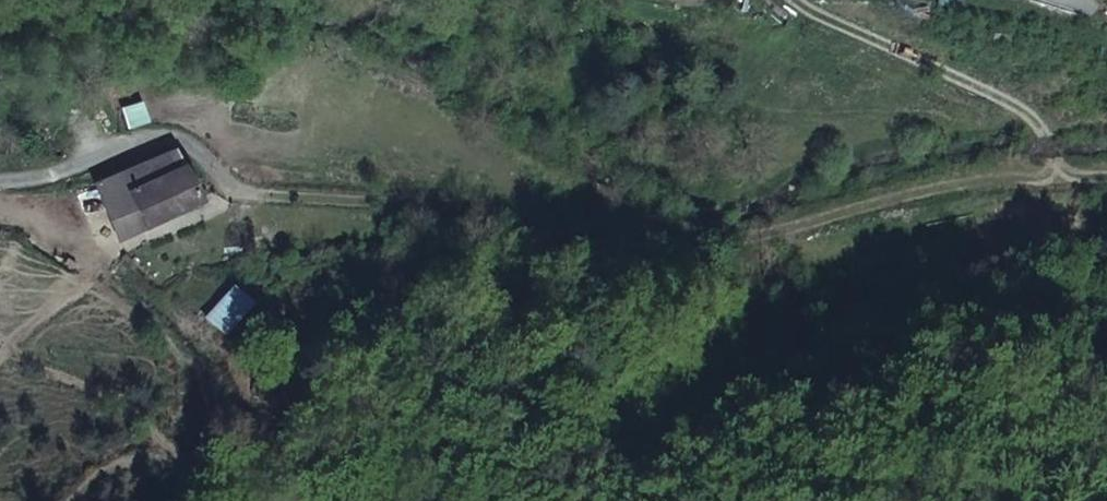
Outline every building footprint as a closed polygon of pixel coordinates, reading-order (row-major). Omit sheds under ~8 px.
[(212,198),(195,163),(113,201),(130,237),(212,198)]
